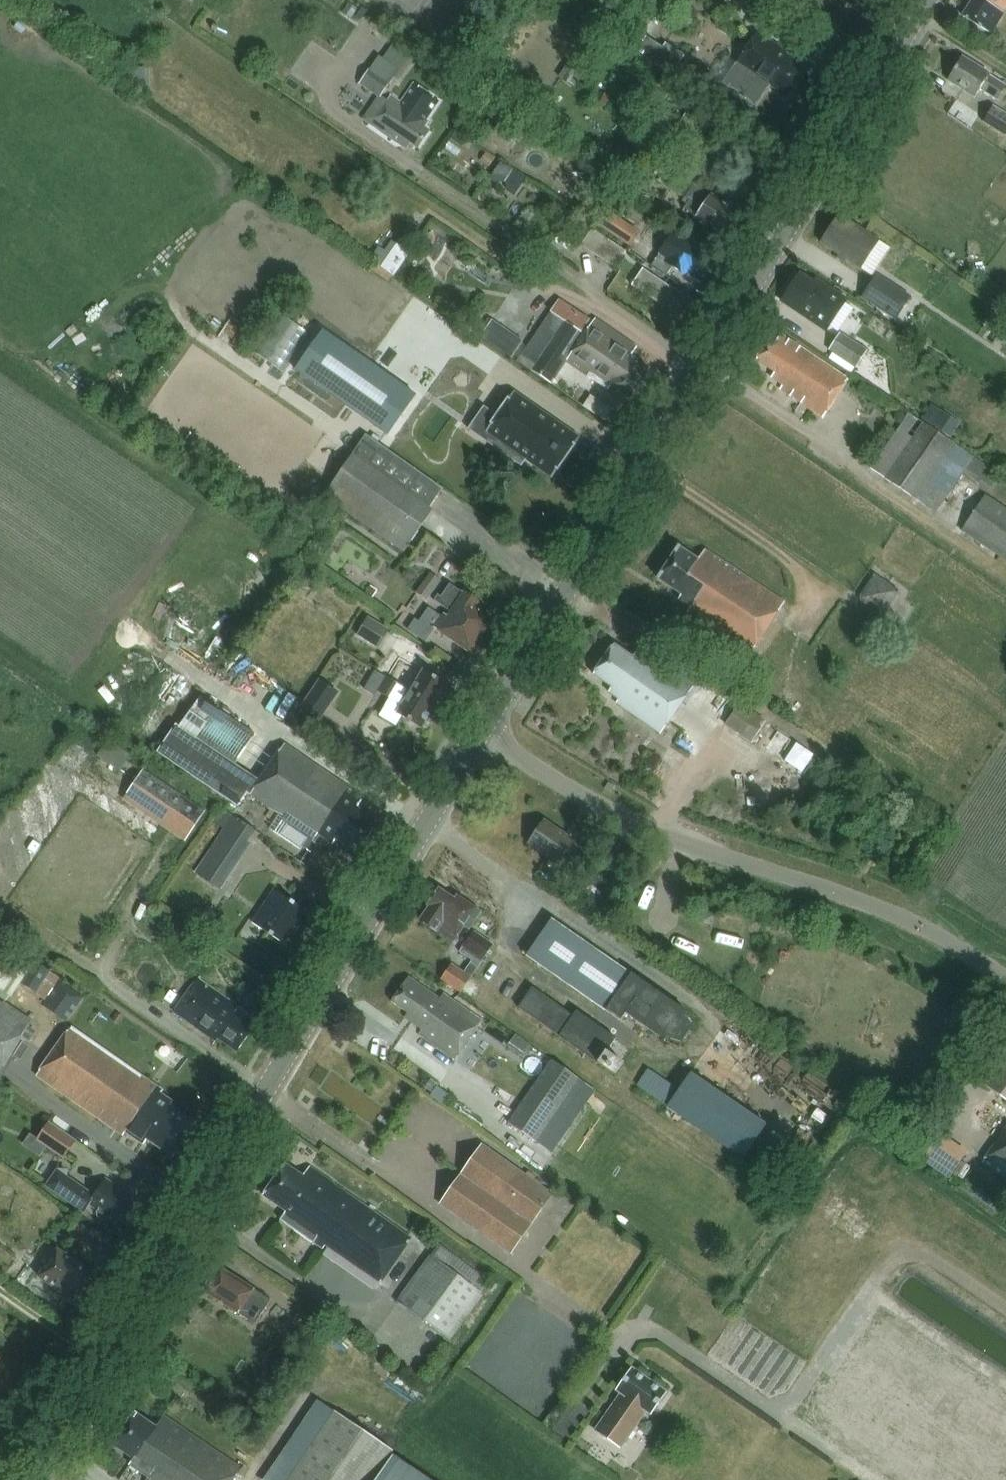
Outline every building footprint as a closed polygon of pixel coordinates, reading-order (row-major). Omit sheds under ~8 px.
[(962,17),(991,35),(1005,10),(1005,0),(972,0),(962,17)] [(349,2),(342,12),(351,19),(358,9),(349,2)] [(362,9),(356,18),(361,22),(367,12),(362,9)] [(593,46),(603,32),(592,25),(582,38),(593,46)] [(645,36),(638,46),(674,69),(683,54),(664,42),(661,46),(645,36)] [(745,99),(755,110),(756,109),(754,107),(770,84),(787,96),(806,67),(759,36),(723,85),(719,84),(719,85),(733,91),(745,99)] [(999,99),(1005,89),(1005,86),(991,77),(992,75),(964,57),(948,81),(976,99),(983,88),(999,99)] [(585,73),(569,63),(559,79),(575,89),(585,73)] [(358,81),(380,96),(390,79),(369,65),(358,81)] [(129,79),(129,89),(144,89),(144,79),(129,79)] [(425,120),(438,101),(413,84),(400,103),(390,96),(370,125),(405,148),(409,143),(417,148),(429,131),(424,127),(428,122),(425,120)] [(486,94),(480,104),(495,114),(501,104),(486,94)] [(601,103),(606,107),(611,99),(606,95),(601,103)] [(697,106),(685,125),(704,137),(716,118),(697,106)] [(981,123),(1003,136),(1005,132),(1005,115),(991,106),(981,123)] [(621,173),(642,140),(626,131),(614,149),(622,154),(612,168),(621,173)] [(694,173),(708,151),(692,141),(678,163),(694,173)] [(494,171),(500,162),(491,155),(484,165),(494,171)] [(683,210),(724,238),(739,216),(713,198),(713,199),(693,185),(683,200),(688,203),(683,210)] [(638,232),(605,210),(595,223),(629,246),(638,232)] [(891,249),(839,215),(821,242),(872,277),(891,249)] [(590,228),(579,245),(614,267),(624,251),(590,228)] [(677,237),(663,257),(673,264),(671,267),(685,277),(687,274),(699,282),(713,262),(677,237)] [(397,243),(381,268),(376,265),(371,273),(388,284),(410,252),(397,243)] [(655,320),(674,333),(693,305),(676,293),(675,294),(640,270),(630,286),(663,309),(655,320)] [(875,274),(859,298),(894,322),(911,297),(875,274)] [(782,301),(826,331),(844,303),(813,282),(809,287),(797,278),(782,301)] [(638,348),(594,318),(583,334),(552,313),(522,357),(554,379),(566,362),(608,391),(604,396),(615,403),(622,394),(630,399),(650,369),(632,357),(638,348)] [(511,359),(523,341),(492,321),(480,338),(511,359)] [(324,331),(297,370),(388,435),(416,396),(324,331)] [(839,333),(827,350),(855,369),(867,351),(839,333)] [(846,381),(779,336),(772,346),(767,342),(754,361),(774,375),(770,380),(781,387),(779,391),(821,419),(846,381)] [(514,392),(485,431),(552,478),(580,438),(561,425),(532,404),(514,392)] [(591,395),(583,407),(604,422),(612,410),(591,395)] [(937,432),(908,411),(870,467),(899,487),(937,432)] [(951,437),(960,424),(943,412),(934,426),(951,437)] [(998,475),(937,433),(900,487),(935,512),(966,468),(991,485),(998,475)] [(432,512),(429,510),(441,492),(367,439),(326,495),(404,551),(432,512)] [(961,528),(1005,558),(1005,506),(985,492),(961,528)] [(679,600),(690,607),(687,610),(751,654),(785,604),(705,549),(697,561),(679,549),(659,579),(682,595),(679,600)] [(354,558),(344,572),(366,587),(376,573),(354,558)] [(308,573),(296,572),(295,585),(308,586),(308,573)] [(425,599),(438,579),(428,572),(415,592),(425,599)] [(876,573),(861,596),(884,611),(899,587),(876,573)] [(369,584),(363,592),(370,596),(376,588),(369,584)] [(439,595),(435,601),(451,612),(448,616),(445,614),(442,618),(429,609),(426,613),(422,611),(409,630),(426,641),(435,628),(471,653),(481,637),(482,637),(494,620),(476,608),(480,602),(465,592),(464,594),(451,585),(442,597),(439,595)] [(366,616),(356,634),(377,647),(388,629),(366,616)] [(697,688),(640,648),(633,658),(614,645),(594,674),(613,688),(610,692),(621,700),(619,704),(663,735),(697,688)] [(386,677),(390,679),(436,707),(449,685),(425,671),(418,684),(414,682),(412,686),(404,681),(409,673),(394,664),(386,677)] [(423,728),(436,707),(390,679),(386,677),(386,678),(375,671),(365,689),(376,695),(378,691),(392,699),(382,716),(397,725),(403,716),(423,728)] [(321,721),(340,693),(320,679),(301,707),(321,721)] [(176,725),(156,753),(236,808),(246,794),(249,797),(254,790),(250,787),(256,780),(236,766),(257,735),(218,708),(201,697),(180,727),(176,725)] [(724,722),(751,741),(766,718),(739,700),(724,722)] [(752,744),(731,730),(724,740),(744,754),(752,744)] [(106,741),(96,756),(120,771),(129,756),(106,741)] [(287,745),(254,795),(281,813),(270,829),(300,850),(303,846),(311,852),(317,844),(315,843),(321,834),(336,844),(338,840),(358,854),(378,824),(359,810),(367,799),(287,745)] [(143,769),(122,799),(184,841),(204,810),(143,769)] [(253,833),(229,817),(194,870),(221,888),(249,844),(246,842),(253,833)] [(567,857),(581,867),(590,855),(575,845),(577,842),(545,820),(529,843),(561,865),(567,857)] [(651,865),(645,863),(642,870),(647,873),(651,865)] [(464,926),(469,929),(481,912),(456,895),(454,899),(439,890),(428,906),(430,907),(421,920),(438,931),(439,930),(454,940),(464,926)] [(264,909),(266,910),(257,924),(286,943),(307,911),(276,891),(264,909)] [(208,924),(200,919),(194,928),(201,934),(208,924)] [(691,1027),(685,1018),(687,1015),(552,919),(526,956),(534,962),(535,961),(621,1021),(626,1015),(667,1044),(671,1039),(681,1042),(691,1027)] [(460,993),(492,945),(471,931),(458,951),(471,960),(464,971),(451,962),(439,979),(460,993)] [(6,1003),(32,963),(0,942),(0,999),(6,1003)] [(35,963),(21,984),(37,994),(51,973),(35,963)] [(419,1034),(456,1059),(481,1021),(442,995),(439,998),(409,977),(393,1001),(416,1016),(412,1021),(423,1029),(419,1034)] [(198,979),(174,1014),(217,1044),(221,1039),(239,1052),(259,1022),(198,979)] [(43,1005),(67,1021),(84,998),(60,981),(43,1005)] [(518,1006),(616,1073),(634,1048),(575,1007),(571,1013),(532,986),(518,1006)] [(5,1059),(19,1039),(28,1045),(36,1033),(29,1028),(32,1023),(0,1001),(0,1055),(5,1059)] [(148,1138),(174,1157),(196,1125),(170,1106),(174,1101),(162,1093),(164,1090),(72,1027),(38,1076),(126,1136),(128,1133),(144,1144),(148,1138)] [(508,1044),(542,1067),(548,1058),(515,1035),(508,1044)] [(1005,1101),(1005,1055),(985,1086),(1005,1101)] [(551,1060),(507,1122),(536,1142),(579,1080),(551,1060)] [(680,1117),(742,1159),(766,1124),(690,1072),(678,1089),(648,1069),(636,1086),(666,1107),(661,1114),(675,1124),(680,1117)] [(929,1158),(945,1134),(918,1117),(902,1141),(929,1158)] [(47,1122),(36,1140),(64,1158),(75,1140),(47,1122)] [(984,1163),(1005,1179),(1005,1131),(984,1163)] [(443,1204),(514,1253),(555,1194),(484,1144),(443,1204)] [(301,1178),(284,1166),(262,1197),(286,1213),(280,1222),(313,1245),(313,1244),(323,1251),(325,1247),(381,1285),(411,1239),(308,1168),(301,1178)] [(94,1195),(72,1180),(56,1169),(46,1185),(84,1211),(89,1203),(98,1209),(97,1212),(97,1215),(104,1220),(108,1219),(112,1213),(130,1225),(144,1205),(105,1179),(94,1195)] [(64,1296),(80,1306),(100,1277),(59,1249),(40,1275),(66,1293),(64,1296)] [(483,1296),(428,1256),(395,1301),(451,1341),(483,1296)] [(256,1323),(271,1299),(220,1267),(205,1291),(256,1323)] [(620,1391),(594,1430),(619,1447),(646,1409),(651,1412),(667,1388),(631,1364),(615,1388),(620,1391)] [(570,1442),(592,1410),(575,1399),(553,1430),(570,1442)] [(289,1479),(376,1479),(394,1452),(335,1412),(289,1479)] [(165,1416),(156,1428),(136,1414),(115,1445),(135,1459),(131,1465),(149,1478),(147,1479),(235,1479),(242,1469),(165,1416)] [(378,1479),(429,1479),(394,1457),(378,1479)]
